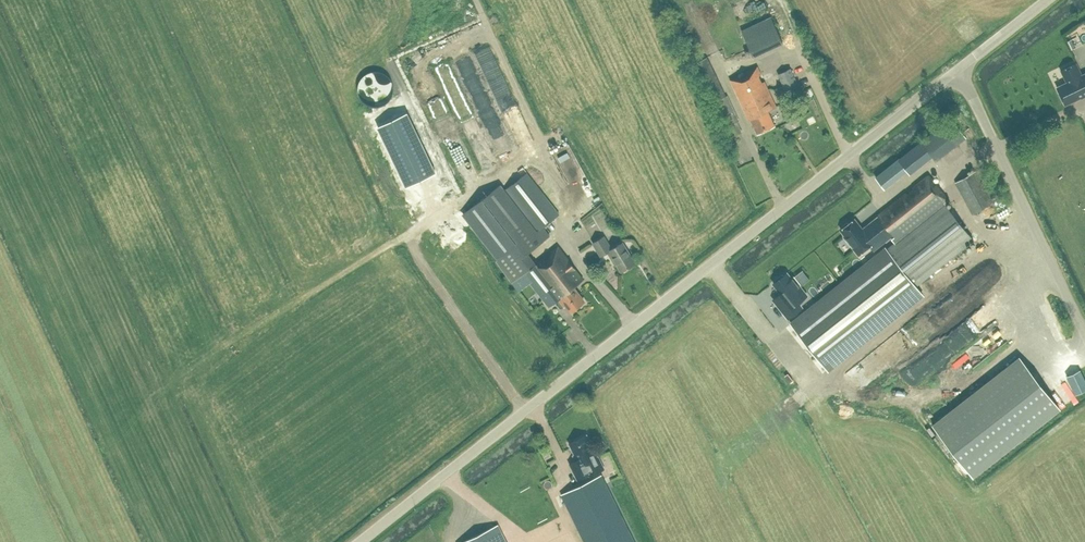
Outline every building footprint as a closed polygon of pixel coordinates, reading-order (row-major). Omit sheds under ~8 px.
[(743,1),(732,6),(739,22),(750,17),(743,1)] [(771,16),(741,31),(753,57),(783,43),(771,16)] [(966,41),(978,32),(970,20),(957,29),(966,41)] [(477,53),(513,142),(523,138),(488,49),(477,53)] [(725,95),(706,56),(694,63),(712,102),(709,104),(725,139),(741,132),(735,120),(738,118),(727,94),(725,95)] [(1064,103),(1080,96),(1080,97),(1084,94),(1084,72),(1081,74),(1075,62),(1060,69),(1066,81),(1056,86),(1064,103)] [(774,125),(768,110),(776,106),(757,66),(730,78),(749,119),(750,118),(756,133),(774,125)] [(790,97),(802,91),(791,67),(778,73),(790,97)] [(763,78),(771,87),(777,82),(770,73),(763,78)] [(405,186),(435,172),(407,113),(378,127),(405,186)] [(949,118),(898,159),(907,169),(909,172),(930,155),(935,159),(964,135),(949,118)] [(875,177),(884,188),(907,169),(898,159),(875,177)] [(972,213),(992,203),(999,199),(981,167),(975,170),(955,181),(972,213)] [(546,196),(527,172),(505,189),(501,184),(463,213),(498,259),(496,260),(505,273),(530,253),(528,252),(544,239),(549,235),(542,226),(559,213),(553,205),(563,198),(556,189),(546,196)] [(948,200),(927,174),(866,223),(882,243),(883,244),(891,238),(894,242),(886,249),(885,247),(791,322),(827,368),(922,293),(915,285),(973,240),(943,203),(948,200)] [(861,227),(854,219),(849,223),(846,222),(843,225),(843,228),(841,229),(845,235),(844,236),(858,254),(869,246),(873,250),(882,243),(866,223),(861,227)] [(635,261),(622,241),(611,248),(603,235),(592,242),(601,255),(607,251),(616,265),(617,264),(621,270),(635,261)] [(530,253),(505,273),(518,290),(530,282),(548,305),(558,297),(564,304),(565,303),(571,311),(584,301),(573,286),(583,278),(557,247),(537,262),(530,253)] [(791,278),(787,272),(784,275),(781,274),(776,278),(776,280),(773,283),(780,293),(779,293),(784,299),(777,304),(788,318),(800,309),(796,303),(807,295),(799,285),(800,284),(794,276),(791,278)] [(982,311),(958,328),(966,340),(990,323),(982,311)] [(1019,356),(932,424),(973,476),(1060,409),(1019,356)] [(1066,376),(1075,394),(1084,389),(1084,380),(1079,369),(1066,376)] [(1055,387),(1065,404),(1075,398),(1066,381),(1055,387)] [(578,459),(570,463),(577,478),(588,474),(589,477),(605,469),(599,455),(597,456),(587,435),(570,442),(578,459)] [(607,480),(617,475),(613,468),(604,474),(607,480)] [(600,474),(561,494),(585,541),(634,541),(600,474)] [(536,489),(539,480),(530,477),(527,486),(536,489)] [(613,487),(619,501),(626,497),(620,484),(613,487)] [(497,525),(462,541),(506,541),(497,525)]
